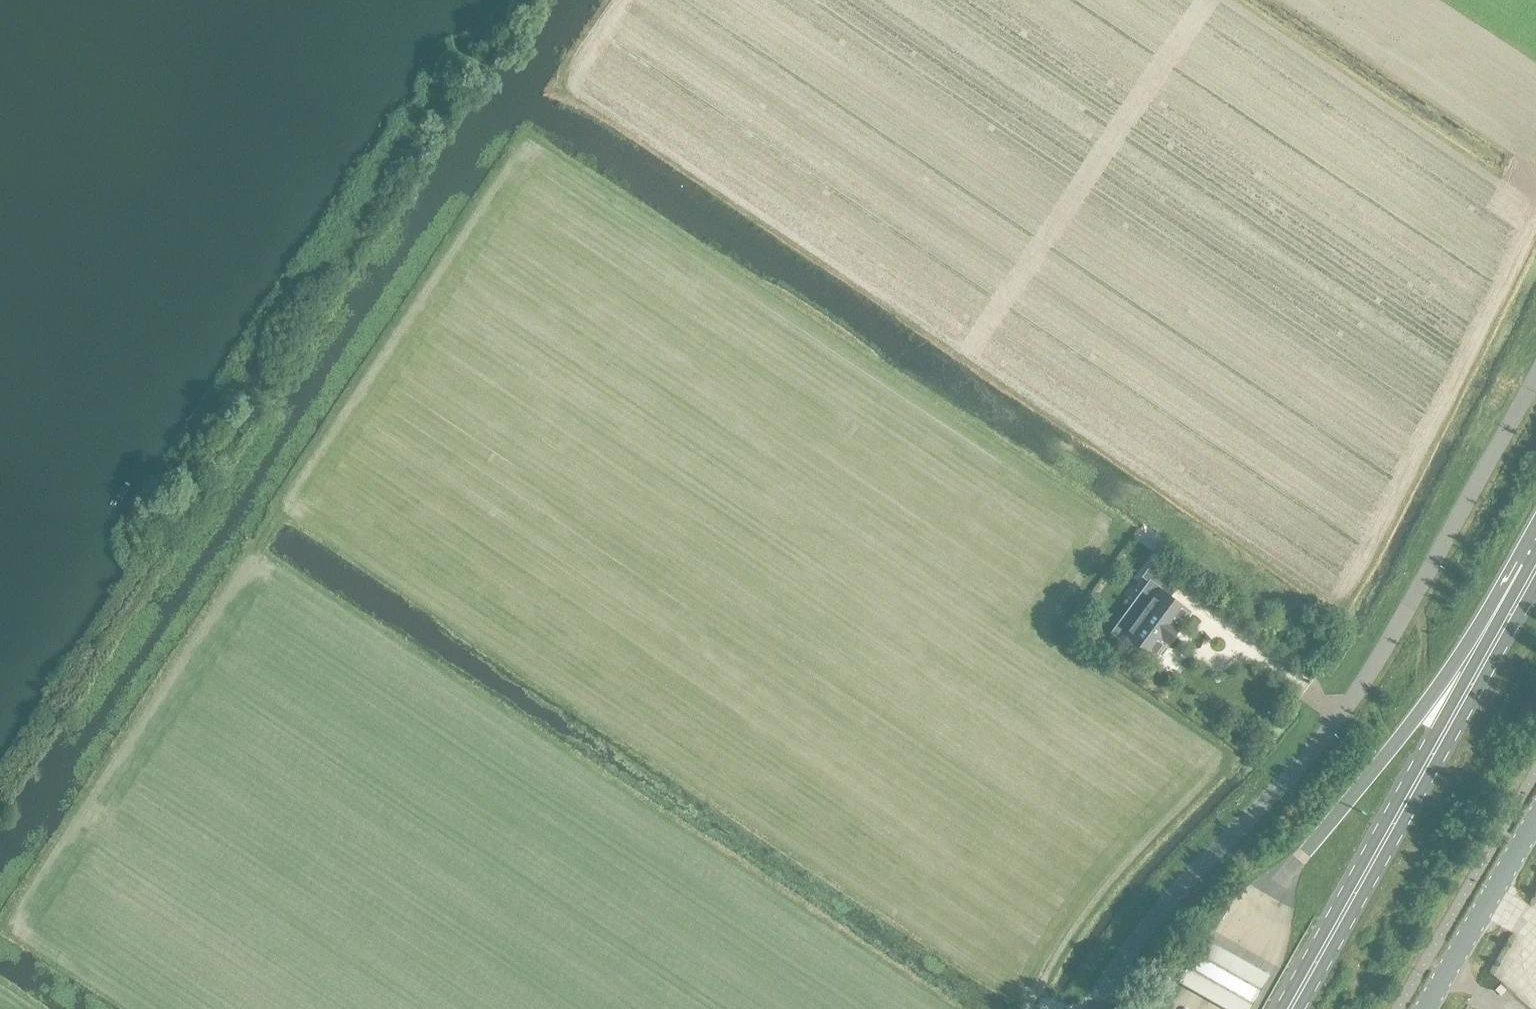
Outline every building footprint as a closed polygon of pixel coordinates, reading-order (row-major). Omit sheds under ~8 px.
[(1159,590),(1136,621),(1131,616),(1120,630),(1155,656),(1171,634),(1174,636),(1180,627),(1177,625),(1188,611),(1170,597),(1179,584),(1151,563),(1142,577),(1159,590)] [(1229,1008),(1248,1008),(1268,974),(1204,939),(1180,982),(1229,1008)] [(1146,1003),(1157,1008),(1162,998),(1152,992),(1146,1003)]
